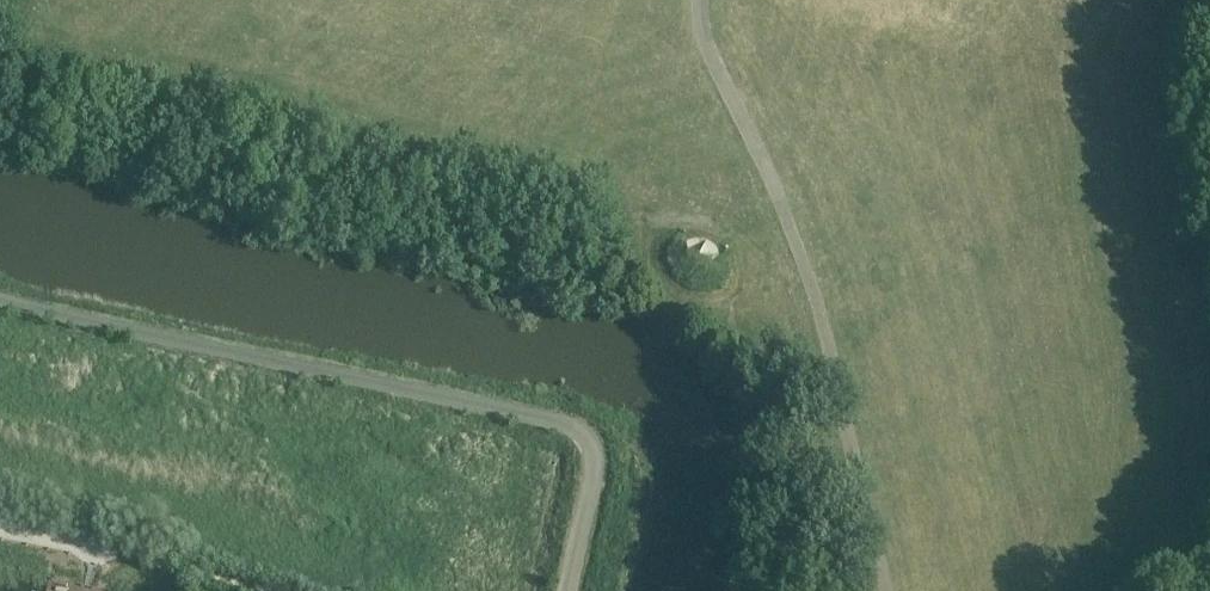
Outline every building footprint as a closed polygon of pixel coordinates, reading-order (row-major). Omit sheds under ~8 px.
[(39,576),(35,590),(107,590),(39,576)]
